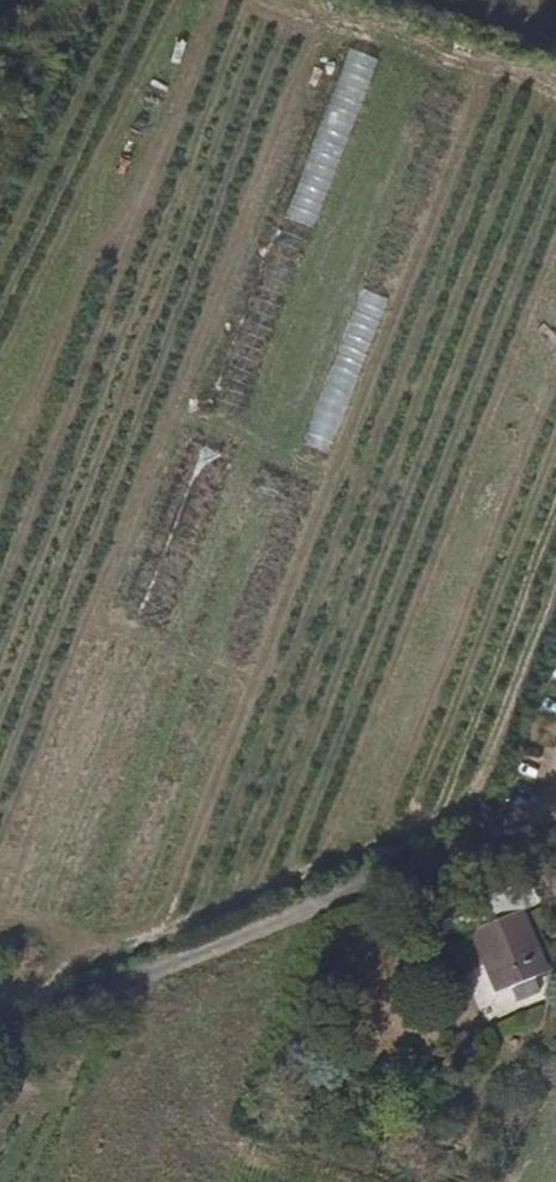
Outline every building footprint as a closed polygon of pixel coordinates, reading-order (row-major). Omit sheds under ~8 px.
[(392,109),(402,68),(376,62),(366,102),(392,109)] [(516,911),(467,929),(492,990),(540,970),(516,911)]
